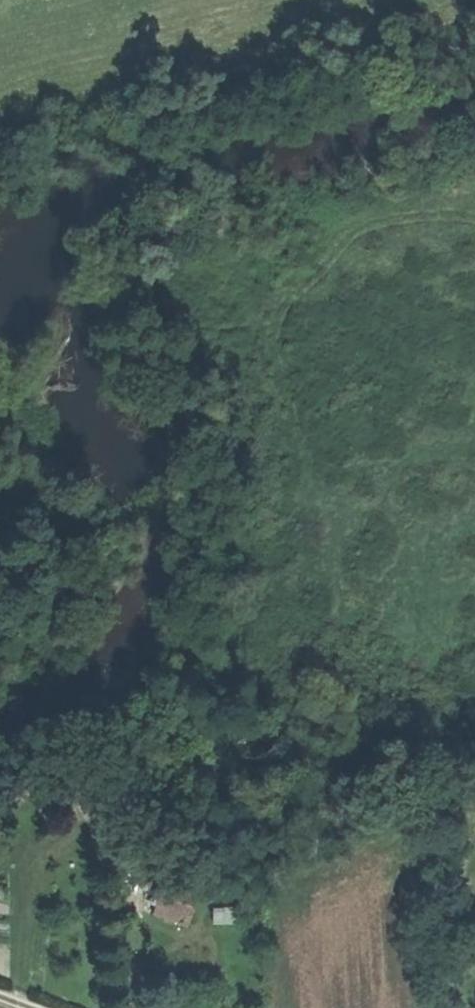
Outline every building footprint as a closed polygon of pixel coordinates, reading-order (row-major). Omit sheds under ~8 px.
[(177,910),(160,905),(157,915),(189,924),(195,904),(180,899),(177,910)]
